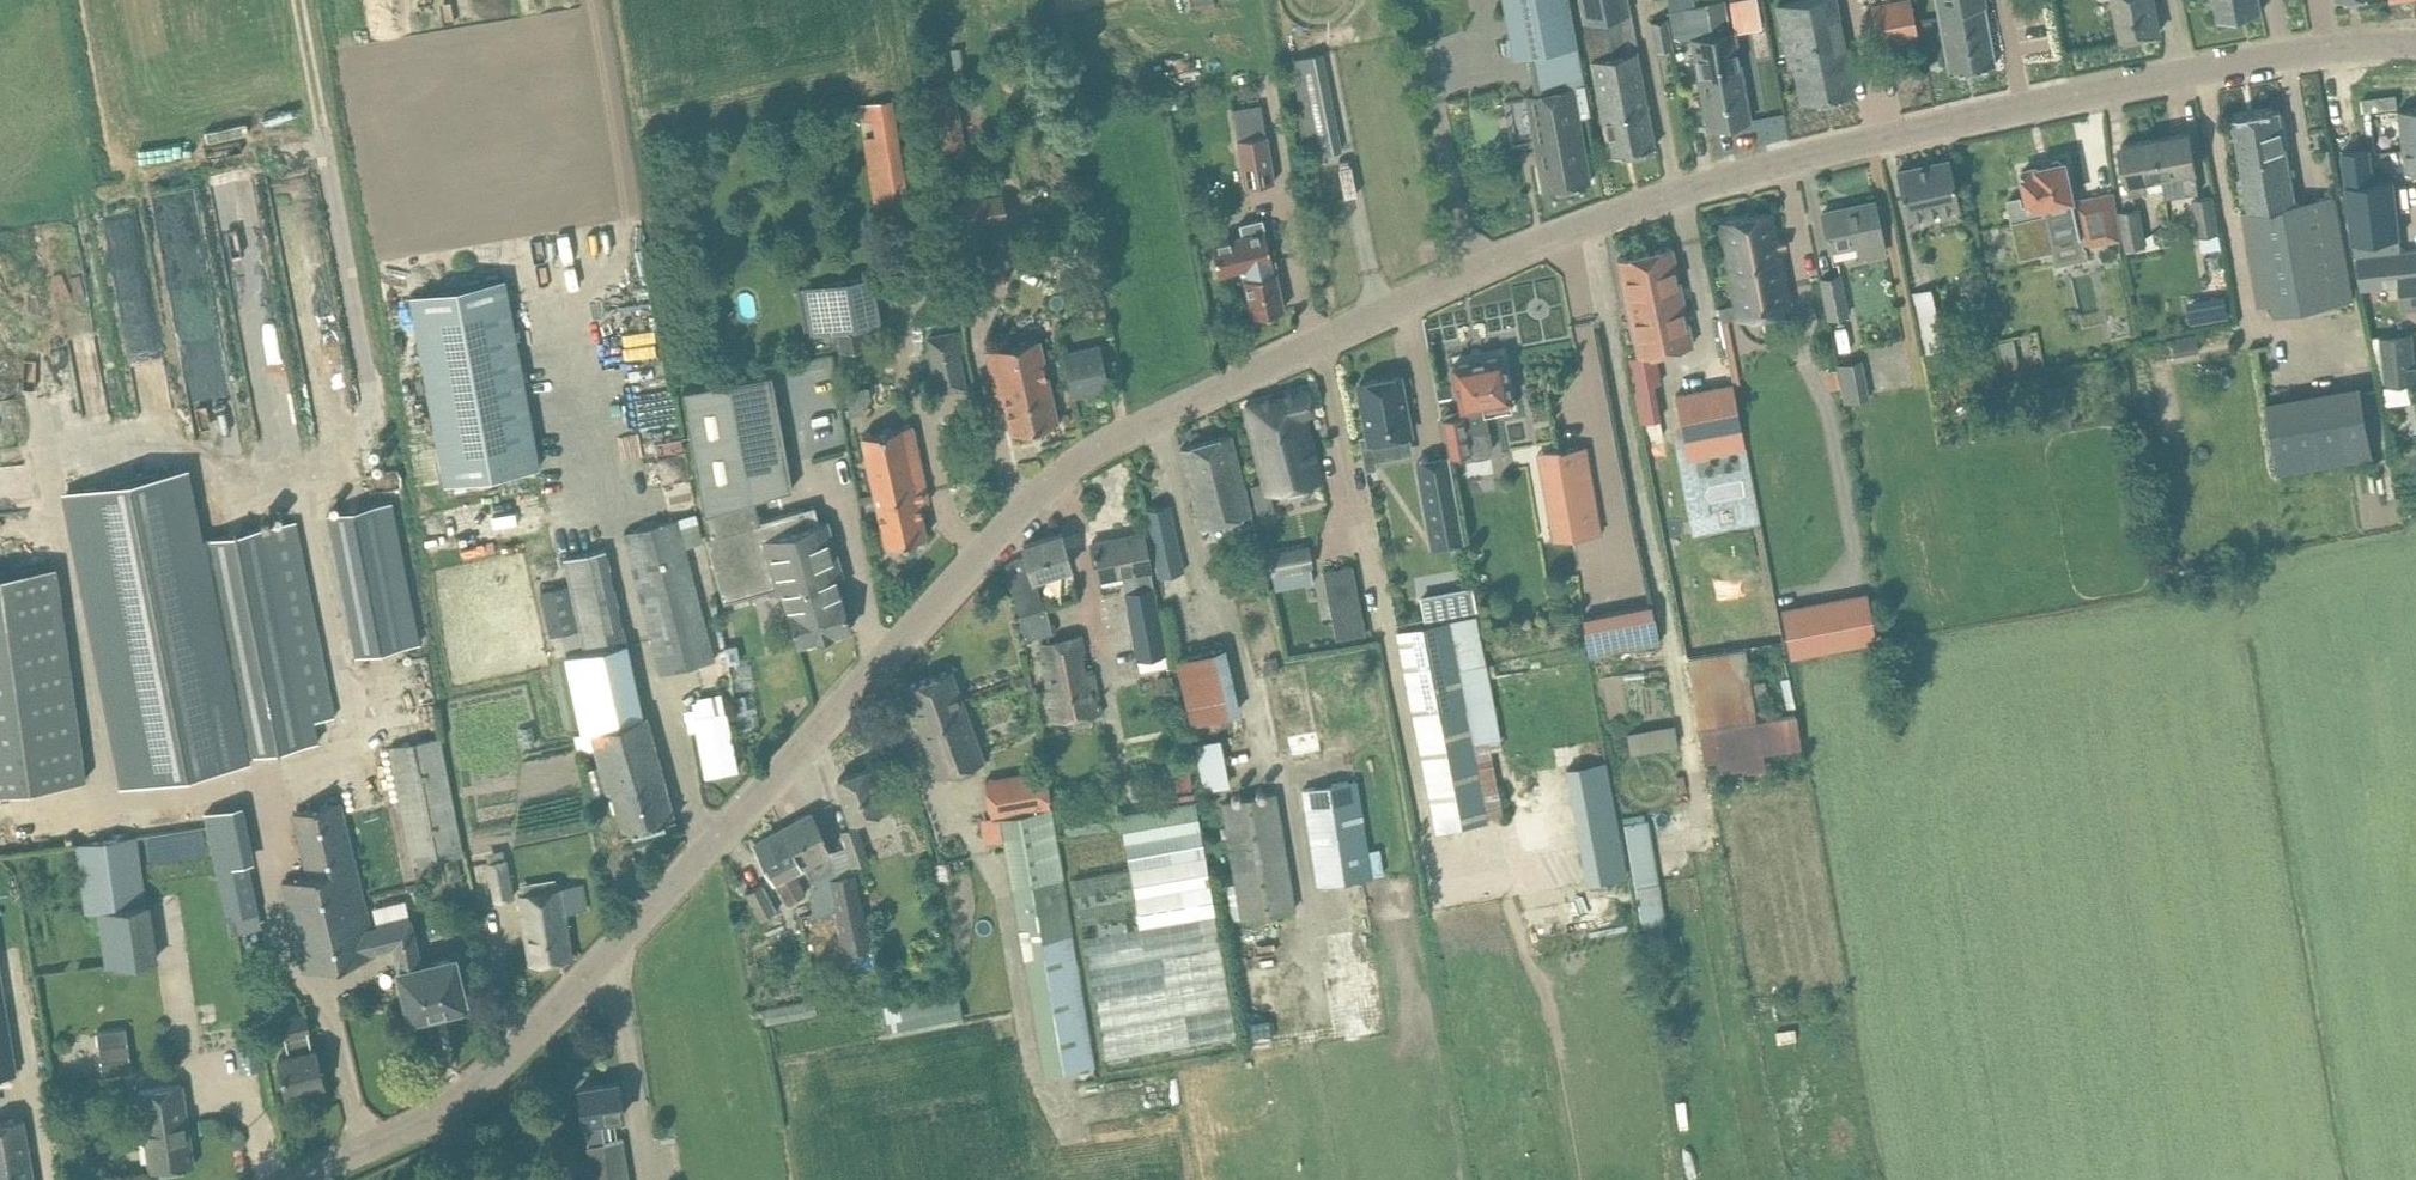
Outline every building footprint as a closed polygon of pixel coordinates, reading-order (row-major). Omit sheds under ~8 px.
[(1186,13),(1214,8),(1213,0),(1183,0),(1186,13)] [(1573,20),(1569,0),(1503,0),(1513,59),(1529,56),(1536,92),(1526,94),(1543,190),(1591,182),(1579,118),(1590,116),(1573,20)] [(1638,51),(1628,0),(1581,0),(1605,132),(1610,155),(1655,147),(1638,51)] [(1755,0),(1730,0),(1729,0),(1735,28),(1759,24),(1755,0)] [(1777,3),(1785,43),(1790,67),(1795,66),(1802,102),(1854,91),(1849,68),(1835,0),(1794,0),(1777,3)] [(1871,7),(1880,49),(1916,42),(1907,0),(1871,7)] [(1991,40),(1983,0),(1936,0),(1949,72),(1995,63),(1991,40)] [(2123,39),(2160,32),(2154,0),(2115,0),(2123,39)] [(2218,20),(2262,11),(2260,0),(2214,0),(2218,20)] [(1707,4),(1673,10),(1669,11),(1675,43),(1691,40),(1698,79),(1742,71),(1734,29),(1731,30),(1726,1),(1707,4)] [(1665,19),(1649,22),(1654,50),(1670,48),(1665,19)] [(1340,148),(1336,125),(1323,53),(1295,58),(1312,153),(1340,148)] [(1742,71),(1698,79),(1707,127),(1751,119),(1742,71)] [(857,106),(859,121),(872,119),(874,136),(862,138),(874,214),(909,208),(892,100),(857,106)] [(2399,109),(2402,133),(2408,174),(2415,173),(2415,107),(2399,109)] [(2260,307),(2271,305),(2272,317),(2355,300),(2340,218),(2335,195),(2297,202),(2280,108),(2233,117),(2250,210),(2242,211),(2249,248),(2260,307)] [(2190,132),(2154,139),(2154,140),(2161,177),(2162,176),(2166,198),(2200,192),(2196,170),(2197,170),(2194,156),(2190,132)] [(1274,181),(1265,133),(1238,138),(1247,186),(1274,181)] [(2154,139),(2122,144),(2126,168),(2131,196),(2147,193),(2145,179),(2161,177),(2154,140),(2154,139)] [(2370,148),(2343,151),(2355,255),(2357,255),(2402,250),(2394,179),(2374,181),(2370,148)] [(1957,200),(1953,182),(1948,159),(1897,170),(1902,193),(1906,212),(1957,200)] [(2022,205),(2011,207),(2022,256),(2053,249),(2051,241),(2084,234),(2087,245),(2120,239),(2114,193),(2095,197),(2075,201),(2066,160),(2023,170),(2028,193),(2031,206),(2023,208),(2022,205)] [(948,202),(959,263),(990,258),(984,224),(1008,221),(1003,193),(948,202)] [(2211,197),(2192,200),(2199,235),(2218,231),(2211,197)] [(1885,253),(1880,230),(1875,206),(1847,212),(1846,207),(1823,212),(1828,236),(1831,249),(1857,244),(1861,258),(1885,253)] [(2138,211),(2118,214),(2124,251),(2144,248),(2138,211)] [(1771,212),(1719,222),(1738,319),(1739,319),(1788,309),(1790,309),(1771,212)] [(1242,236),(1212,243),(1219,273),(1244,267),(1245,267),(1246,273),(1247,276),(1248,278),(1247,278),(1246,278),(1254,316),(1275,311),(1284,309),(1283,305),(1275,272),(1274,272),(1274,270),(1272,261),(1273,260),(1272,260),(1263,218),(1240,223),(1242,236)] [(2160,226),(2153,232),(2155,242),(2164,245),(2171,239),(2169,229),(2160,226)] [(1672,247),(1618,259),(1639,356),(1654,353),(1692,345),(1672,247)] [(2357,255),(2361,282),(2361,286),(2361,288),(2362,288),(2365,288),(2385,286),(2384,278),(2384,275),(2384,273),(2388,272),(2401,271),(2405,305),(2415,304),(2415,249),(2402,250),(2357,255)] [(1820,280),(1828,319),(1848,315),(1839,275),(1820,280)] [(805,336),(836,331),(839,352),(870,347),(867,326),(879,324),(871,276),(797,289),(805,336)] [(505,278),(411,295),(445,484),(539,467),(505,278)] [(1931,289),(1913,293),(1926,353),(1944,349),(1931,289)] [(2225,295),(2212,297),(2215,320),(2229,318),(2225,295)] [(1108,317),(1094,320),(1097,334),(1111,331),(1108,317)] [(959,329),(954,331),(926,337),(939,394),(966,388),(959,353),(964,352),(959,329)] [(2006,367),(2040,361),(2036,333),(2002,339),(2006,367)] [(2197,333),(2172,338),(2175,356),(2200,351),(2197,333)] [(1005,399),(1013,431),(1013,433),(1057,423),(1052,400),(1037,336),(986,348),(998,400),(1005,399)] [(2414,368),(2411,336),(2381,339),(2381,337),(2371,338),(2382,386),(2389,385),(2414,382),(2415,397),(2415,367),(2414,368)] [(1109,388),(1104,365),(1100,347),(1065,354),(1069,373),(1074,396),(1075,396),(1074,391),(1090,388),(1091,392),(1109,388)] [(1510,399),(1503,356),(1454,365),(1462,410),(1441,413),(1449,455),(1468,452),(1475,458),(1486,456),(1490,450),(1484,413),(1511,409),(1509,399),(1510,399)] [(1870,397),(1863,360),(1834,365),(1841,402),(1870,397)] [(830,523),(821,525),(817,508),(762,522),(756,499),(791,489),(771,374),(681,390),(686,414),(704,514),(708,535),(706,535),(719,584),(726,607),(783,591),(798,643),(851,628),(837,576),(843,574),(837,551),(830,523)] [(1409,433),(1403,399),(1399,375),(1360,383),(1364,406),(1368,434),(1358,436),(1364,471),(1377,469),(1372,439),(1409,433)] [(1676,394),(1680,414),(1684,439),(1740,429),(1732,384),(1676,394)] [(2364,384),(2268,400),(2280,471),(2376,455),(2364,384)] [(1304,414),(1315,411),(1309,388),(1245,405),(1251,428),(1266,493),(1296,486),(1320,480),(1304,414)] [(929,501),(924,477),(911,424),(862,436),(882,521),(887,544),(926,536),(919,503),(929,501)] [(1253,510),(1237,457),(1230,434),(1181,448),(1188,471),(1204,524),(1253,510)] [(1585,446),(1559,450),(1567,497),(1574,538),(1600,533),(1590,474),(1600,472),(1598,458),(1588,460),(1585,446)] [(1448,454),(1415,460),(1414,461),(1430,548),(1464,541),(1448,454)] [(296,519),(203,538),(189,467),(62,492),(120,787),(251,761),(250,756),(320,743),(316,721),(335,717),(296,519)] [(1567,497),(1551,500),(1555,528),(1551,529),(1553,543),(1574,539),(1574,538),(1567,497)] [(420,645),(392,501),(326,514),(354,657),(420,645)] [(1182,571),(1174,529),(1170,505),(1145,509),(1157,576),(1182,571)] [(695,514),(623,533),(661,674),(716,659),(685,544),(684,539),(700,535),(695,514)] [(1006,563),(1020,613),(1043,607),(1035,577),(1070,567),(1061,532),(1024,544),(1026,554),(1006,563)] [(1128,574),(1131,591),(1154,586),(1144,532),(1127,535),(1128,538),(1114,540),(1113,538),(1092,542),(1099,580),(1128,574)] [(1307,543),(1269,550),(1273,573),(1310,566),(1311,566),(1307,543)] [(1352,561),(1322,567),(1335,637),(1366,631),(1352,561)] [(0,573),(0,792),(82,780),(51,566),(0,573)] [(569,586),(541,592),(544,607),(555,604),(561,633),(579,629),(569,586)] [(1154,586),(1131,591),(1125,592),(1138,659),(1167,654),(1154,586)] [(1472,588),(1420,597),(1424,621),(1476,611),(1472,588)] [(1793,656),(1879,640),(1870,590),(1783,607),(1793,656)] [(1045,606),(1043,607),(1020,613),(1027,639),(1052,632),(1045,606)] [(1650,608),(1582,620),(1588,654),(1657,642),(1650,608)] [(1475,616),(1395,632),(1434,833),(1503,820),(1490,751),(1501,748),(1475,616)] [(1081,634),(1038,644),(1053,725),(1102,714),(1092,669),(1084,670),(1081,656),(1085,651),(1081,634)] [(737,644),(724,647),(728,664),(740,661),(737,644)] [(1242,711),(1226,645),(1177,657),(1192,723),(1242,711)] [(1700,741),(1701,741),(1705,763),(1804,748),(1798,712),(1756,718),(1746,651),(1687,660),(1700,741)] [(1268,658),(1264,665),(1266,674),(1279,670),(1276,656),(1268,658)] [(938,777),(986,760),(952,669),(905,687),(938,777)] [(1172,675),(1156,678),(1159,694),(1175,690),(1172,675)] [(1028,676),(1012,679),(1014,692),(1030,689),(1028,676)] [(705,781),(738,775),(726,716),(694,720),(694,716),(687,717),(689,735),(695,734),(705,781)] [(580,751),(592,748),(605,794),(611,792),(623,832),(676,817),(669,794),(647,718),(592,734),(590,729),(575,733),(580,751)] [(1315,734),(1298,737),(1301,753),(1318,750),(1315,734)] [(411,865),(440,859),(445,882),(462,878),(457,856),(461,855),(438,736),(388,746),(411,865)] [(1204,789),(1230,785),(1223,737),(1197,740),(1204,789)] [(874,786),(865,789),(859,773),(837,781),(851,822),(882,812),(874,786)] [(999,818),(1011,888),(1022,949),(1043,1076),(1094,1067),(1072,941),(1062,879),(1050,809),(1044,773),(985,783),(991,819),(999,818)] [(1099,776),(1070,781),(1080,837),(1108,833),(1099,776)] [(1372,876),(1356,781),(1301,790),(1317,885),(1372,876)] [(1295,910),(1276,793),(1220,803),(1239,920),(1295,910)] [(1121,813),(1141,933),(1215,921),(1214,914),(1195,801),(1121,813)] [(283,882),(298,948),(304,971),(376,954),(375,949),(378,948),(374,929),(342,803),(289,816),(304,877),(283,882)] [(235,805),(204,811),(215,867),(245,862),(235,805)] [(811,812),(781,828),(793,848),(802,865),(805,870),(812,883),(811,909),(810,913),(835,908),(848,976),(857,973),(871,972),(854,877),(839,880),(835,860),(822,833),(811,812)] [(1666,925),(1650,815),(1626,818),(1642,928),(1666,925)] [(781,828),(755,842),(766,863),(773,876),(764,881),(768,890),(781,911),(784,976),(808,973),(797,914),(811,909),(812,883),(802,865),(781,828)] [(853,866),(865,862),(854,828),(841,833),(853,866)] [(154,960),(146,903),(137,836),(77,844),(86,913),(99,911),(106,967),(154,960)] [(516,898),(507,858),(505,858),(503,849),(486,852),(488,861),(485,862),(494,902),(516,898)] [(762,884),(746,892),(757,913),(761,919),(777,911),(773,905),(762,884)] [(522,895),(519,896),(526,940),(530,964),(572,957),(565,913),(581,911),(589,909),(585,886),(577,887),(558,890),(522,895)] [(264,902),(236,907),(243,938),(270,933),(264,902)] [(1215,921),(1141,933),(1083,943),(1103,1059),(1235,1036),(1215,921)] [(405,922),(374,929),(378,948),(394,944),(412,1016),(466,1003),(454,956),(416,966),(405,922)] [(0,982),(0,1079),(14,1077),(0,982)] [(962,1021),(956,993),(882,1007),(888,1036),(962,1021)] [(324,1082),(318,1059),(315,1047),(310,1048),(306,1032),(309,1031),(305,1013),(280,1020),(284,1037),(286,1037),(290,1052),(278,1055),(287,1091),(324,1082)] [(126,1028),(97,1031),(102,1074),(131,1070),(126,1028)] [(236,1044),(237,1046),(241,1073),(260,1070),(256,1041),(236,1044)] [(622,1138),(611,1140),(608,1117),(624,1115),(619,1082),(579,1088),(593,1179),(628,1179),(622,1138)] [(194,1164),(190,1141),(182,1085),(139,1091),(151,1171),(194,1164)] [(34,1179),(25,1119),(0,1123),(0,1179),(34,1179)]
